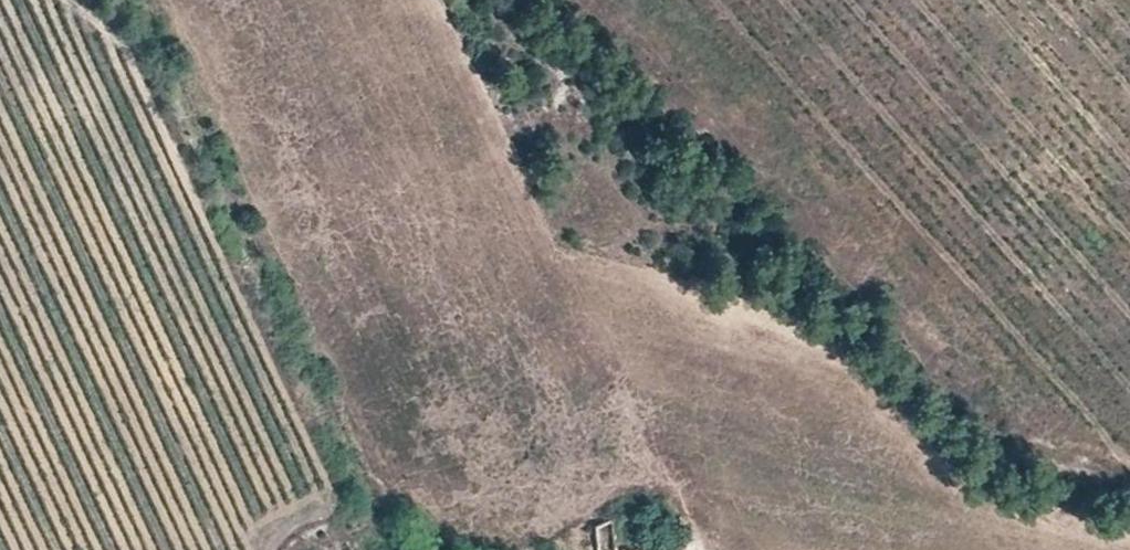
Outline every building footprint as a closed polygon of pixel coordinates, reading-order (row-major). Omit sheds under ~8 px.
[(596,549),(648,549),(645,515),(605,518),(594,526),(596,549)]
